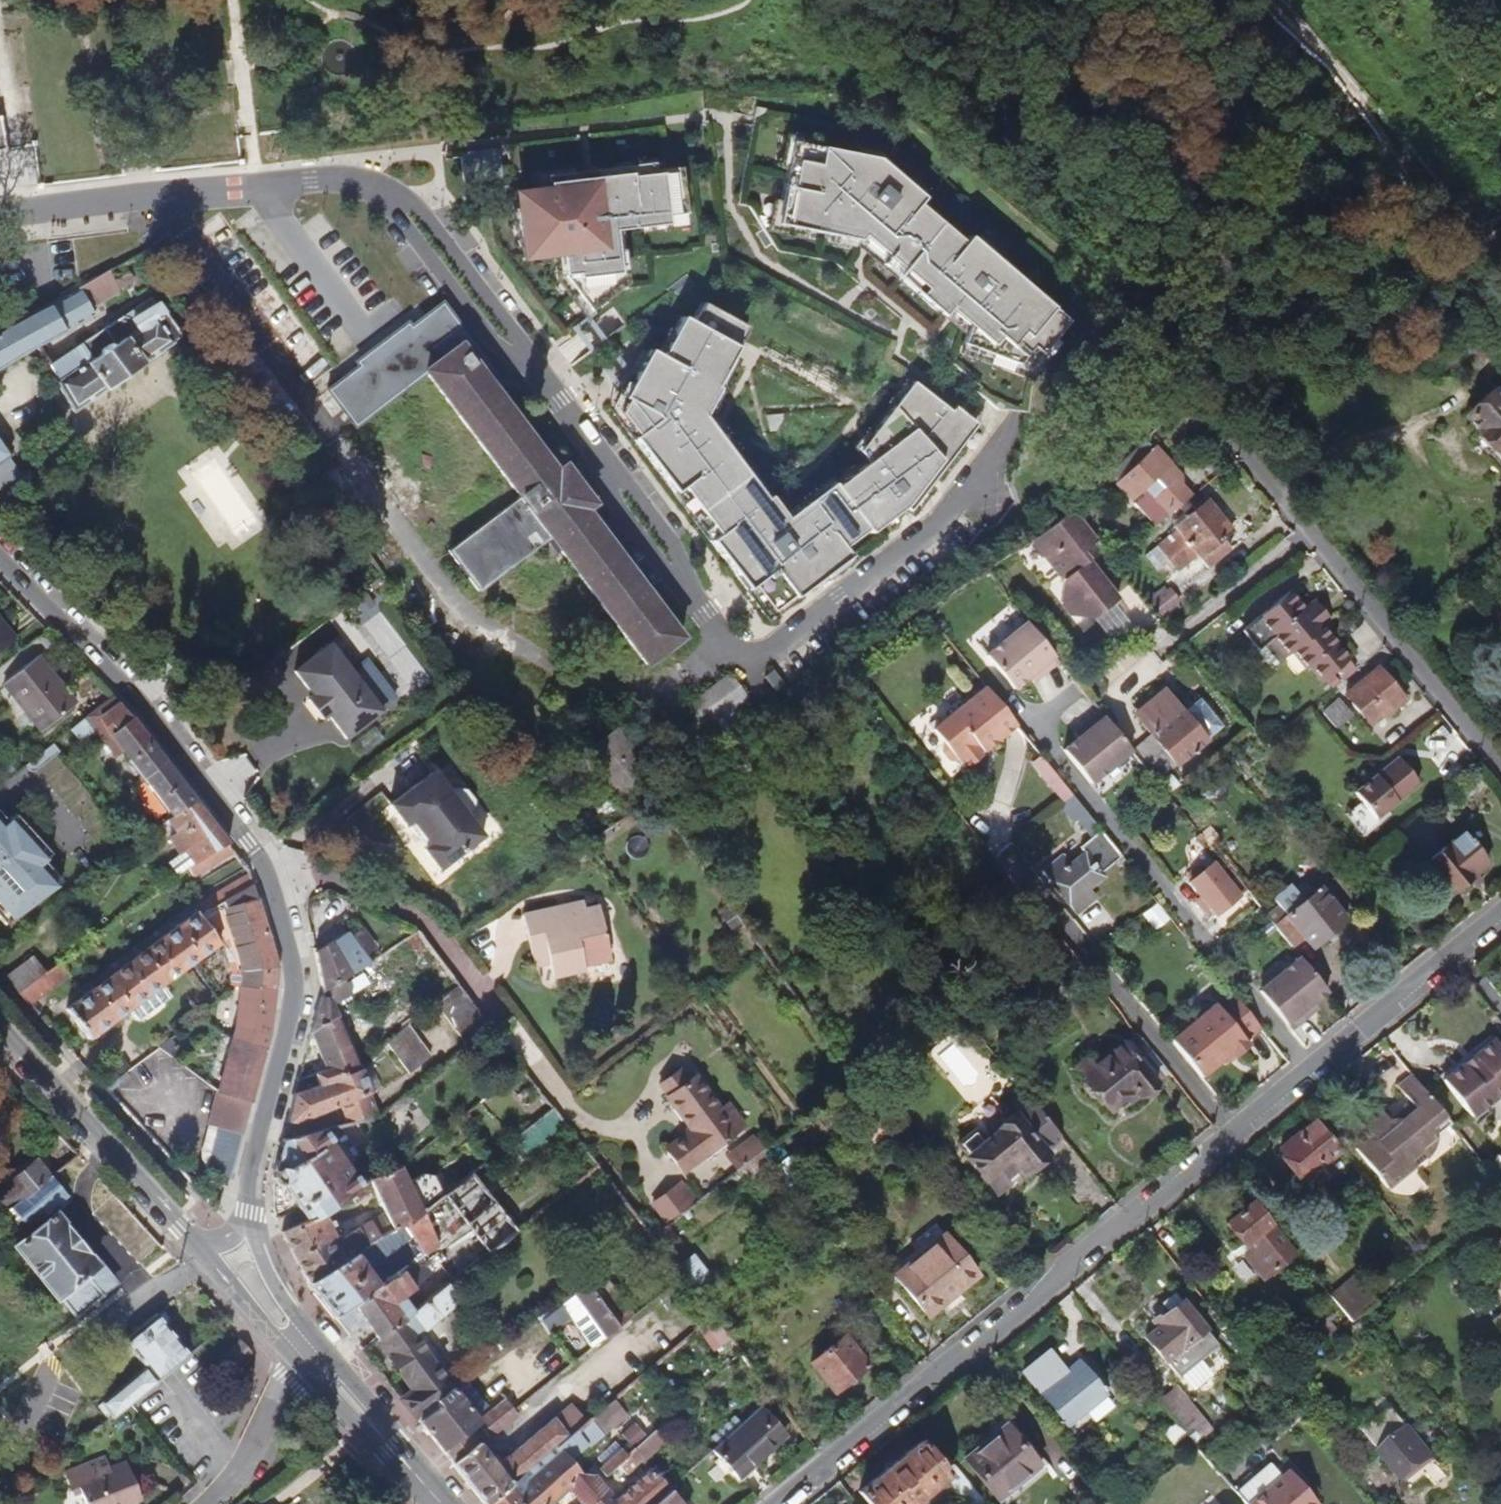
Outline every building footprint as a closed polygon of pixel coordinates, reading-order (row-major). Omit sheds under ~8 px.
[(950,306),(970,323),(967,333),(964,342),(1019,360),(1027,351),(1036,358),(1070,317),(969,232),(964,238),(918,200),(924,194),(881,158),(806,143),(804,153),(790,150),(775,222),(856,238),(861,232),(926,286),(919,294),(943,314),(950,306)] [(611,295),(619,289),(627,289),(622,250),(616,250),(613,231),(667,224),(666,216),(685,214),(680,169),(653,172),(653,164),(546,177),(548,192),(525,195),(526,204),(518,205),(522,240),(531,239),(533,256),(560,252),(563,276),(590,312),(605,300),(607,302),(613,297),(611,295)] [(861,232),(856,238),(919,294),(926,286),(861,232)] [(35,348),(39,354),(48,348),(45,342),(95,315),(90,306),(120,290),(109,271),(0,331),(0,369),(35,348)] [(47,367),(74,412),(183,336),(165,311),(162,313),(152,298),(47,367)] [(624,394),(614,413),(767,618),(839,564),(840,565),(844,562),(843,561),(850,557),(843,548),(868,530),(870,534),(905,508),(910,511),(977,425),(954,407),(950,412),(912,382),(858,451),(867,462),(835,488),(832,484),(786,520),(769,497),(765,500),(703,417),(718,388),(716,387),(731,360),(726,357),(730,352),(734,354),(748,328),(703,303),(693,322),(681,317),(661,356),(642,347),(627,377),(635,381),(627,396),(624,394)] [(585,510),(593,504),(564,466),(556,472),(489,382),(497,376),(443,304),(411,328),(408,323),(357,362),(360,366),(328,390),(354,426),(426,372),(519,497),(448,551),(479,591),(550,538),(646,665),(681,638),(585,510)] [(950,306),(943,314),(967,333),(970,323),(950,306)] [(1496,391),(1482,404),(1480,402),(1477,401),(1471,407),(1471,410),(1473,412),(1468,416),(1482,431),(1481,431),(1498,450),(1499,449),(1500,451),(1500,396),(1496,391)] [(255,415),(260,412),(253,402),(248,406),(255,415)] [(263,435),(272,429),(260,412),(255,415),(251,418),(263,435)] [(11,455),(0,439),(0,462),(11,455)] [(1153,448),(1146,441),(1111,475),(1117,482),(1153,448)] [(1178,508),(1192,496),(1175,476),(1175,469),(1153,447),(1153,448),(1117,482),(1130,495),(1143,482),(1148,487),(1133,499),(1155,525),(1169,513),(1170,514),(1178,508)] [(1185,517),(1207,500),(1200,490),(1192,496),(1178,508),(1185,517)] [(1175,569),(1177,572),(1197,555),(1208,569),(1231,549),(1223,539),(1233,531),(1207,500),(1185,517),(1174,527),(1177,530),(1157,546),(1175,569)] [(1118,600),(1083,553),(1098,542),(1074,511),(1033,540),(1064,580),(1060,602),(1071,616),(1094,619),(1115,603),(1118,600)] [(1175,569),(1157,546),(1149,552),(1162,568),(1166,565),(1172,572),(1175,569)] [(1151,603),(1161,616),(1179,602),(1169,589),(1151,603)] [(1292,590),(1242,631),(1272,668),(1291,652),(1305,669),(1308,666),(1321,682),(1335,671),(1343,681),(1357,670),(1349,660),(1323,627),(1325,625),(1308,604),(1305,606),(1292,590)] [(1308,604),(1325,625),(1330,621),(1313,600),(1308,604)] [(1115,647),(1136,631),(1115,603),(1094,619),(1115,647)] [(16,639),(0,620),(0,651),(16,639)] [(1039,677),(1059,661),(1028,622),(987,654),(1013,688),(1028,676),(1034,672),(1039,677)] [(352,672),(332,645),(296,672),(314,696),(308,700),(324,720),(329,716),(347,739),(383,712),(381,710),(397,698),(368,660),(352,672)] [(76,704),(38,657),(4,684),(42,731),(76,704)] [(1382,713),(1402,697),(1378,668),(1345,695),(1369,724),(1382,713)] [(765,677),(777,692),(785,685),(773,670),(765,677)] [(1033,682),(1039,677),(1034,672),(1028,676),(1033,682)] [(746,724),(734,709),(748,698),(730,674),(687,706),(696,718),(680,731),(697,755),(714,742),(717,746),(746,724)] [(999,738),(1015,725),(1000,706),(985,687),(933,730),(943,743),(943,752),(949,760),(957,761),(963,768),(966,765),(968,766),(981,755),(980,753),(984,750),(981,746),(996,734),(999,738)] [(1182,712),(1165,691),(1136,715),(1151,734),(1132,751),(1131,751),(1156,782),(1191,753),(1192,755),(1195,754),(1193,751),(1206,741),(1182,712)] [(196,801),(168,764),(133,717),(119,702),(112,696),(86,717),(118,757),(130,748),(133,753),(127,757),(172,817),(178,814),(177,813),(183,809),(196,801)] [(1201,697),(1182,712),(1206,741),(1224,726),(1201,697)] [(1406,701),(1402,697),(1382,713),(1386,718),(1406,701)] [(1323,713),(1335,728),(1352,715),(1340,700),(1323,713)] [(1078,738),(1064,750),(1090,783),(1090,784),(1131,751),(1132,751),(1100,712),(1079,728),(1084,734),(1078,738)] [(654,776),(617,727),(583,754),(620,802),(654,776)] [(1084,734),(1079,728),(1074,733),(1078,738),(1084,734)] [(996,734),(981,746),(984,750),(999,738),(996,734)] [(54,745),(54,743),(18,770),(22,777),(29,777),(61,753),(54,745)] [(1064,803),(1072,795),(1041,756),(1032,764),(1064,803)] [(1374,818),(1418,784),(1398,758),(1354,792),(1361,802),(1374,818)] [(439,771),(396,803),(411,823),(417,818),(436,843),(430,848),(445,868),(488,835),(473,815),(477,813),(477,800),(471,791),(458,787),(454,791),(439,771)] [(229,844),(196,801),(183,809),(177,813),(178,814),(172,817),(167,820),(177,842),(171,845),(178,855),(168,863),(177,877),(189,868),(194,864),(228,844),(229,844)] [(1379,824),(1374,818),(1361,802),(1345,814),(1363,836),(1379,824)] [(1063,854),(1042,871),(1069,904),(1089,888),(1104,876),(1101,872),(1121,855),(1111,843),(1086,811),(1077,818),(1092,837),(1081,847),(1085,853),(1071,864),(1063,854)] [(0,815),(0,919),(5,925),(60,881),(42,861),(50,854),(15,815),(7,823),(0,815)] [(161,825),(171,845),(177,842),(167,820),(161,825)] [(1468,838),(1463,833),(1430,859),(1454,888),(1468,877),(1487,862),(1483,857),(1471,843),(1473,841),(1470,837),(1468,838)] [(1204,839),(1200,834),(1195,838),(1199,843),(1204,839)] [(194,877),(234,853),(228,844),(194,864),(189,868),(194,877)] [(1214,915),(1246,890),(1234,876),(1226,883),(1211,864),(1187,883),(1214,915)] [(223,902),(252,885),(249,875),(197,906),(195,910),(197,912),(200,916),(218,905),(223,902)] [(278,967),(253,884),(252,885),(223,902),(218,905),(200,916),(219,943),(218,944),(215,946),(216,950),(223,945),(232,973),(230,986),(241,987),(236,1025),(233,1039),(219,1092),(202,1151),(211,1153),(207,1170),(215,1173),(231,1177),(231,1174),(242,1136),(270,1035),(278,967)] [(1347,921),(1321,888),(1318,891),(1317,889),(1315,890),(1316,892),(1305,901),(1292,885),(1275,900),(1281,907),(1268,917),(1292,947),(1304,937),(1313,948),(1347,921)] [(1089,888),(1069,904),(1076,913),(1096,897),(1089,888)] [(557,907),(522,915),(533,966),(549,963),(552,977),(584,970),(583,966),(610,960),(598,907),(584,909),(583,902),(566,905),(568,913),(559,915),(557,907)] [(566,905),(557,907),(559,915),(568,913),(566,905)] [(200,916),(197,912),(66,1009),(89,1039),(130,1009),(162,984),(195,960),(215,946),(218,944),(219,943),(200,916)] [(348,932),(315,953),(323,992),(356,975),(371,965),(348,932)] [(1081,964),(1061,938),(1049,948),(1070,976),(1083,966),(1081,964)] [(18,994),(44,974),(32,958),(6,978),(18,994)] [(1313,1003),(1327,992),(1300,958),(1259,991),(1290,1030),(1311,1013),(1307,1008),(1313,1003)] [(49,971),(70,975),(60,962),(48,971),(49,971)] [(323,992),(311,1033),(325,1070),(320,1072),(323,1084),(363,1071),(339,1006),(364,988),(356,975),(323,992)] [(139,1021),(171,997),(162,984),(130,1009),(139,1021)] [(435,1004),(467,1045),(490,1026),(460,985),(435,1004)] [(1261,1028),(1233,993),(1217,1006),(1216,1003),(1199,1017),(1190,1015),(1178,1025),(1176,1035),(1170,1040),(1201,1077),(1232,1052),(1235,1056),(1249,1045),(1246,1041),(1261,1028)] [(1307,1008),(1311,1013),(1317,1008),(1313,1003),(1307,1008)] [(431,1056),(407,1024),(385,1041),(409,1074),(431,1056)] [(1156,1083),(1169,1072),(1143,1039),(1129,1051),(1128,1049),(1117,1057),(1113,1052),(1100,1061),(1096,1057),(1080,1070),(1083,1075),(1082,1076),(1087,1081),(1084,1084),(1083,1087),(1090,1096),(1094,1096),(1097,1094),(1111,1112),(1126,1099),(1136,1092),(1140,1097),(1157,1084),(1156,1083)] [(1443,1080),(1472,1117),(1500,1095),(1500,1047),(1495,1040),(1474,1056),(1475,1058),(1465,1066),(1464,1063),(1443,1080)] [(363,1071),(370,1092),(379,1089),(369,1062),(363,1071)] [(294,1095),(287,1122),(293,1123),(340,1107),(346,1124),(353,1122),(379,1116),(371,1095),(370,1092),(363,1071),(323,1084),(295,1093),(294,1095)] [(121,1083),(127,1079),(124,1074),(104,1088),(107,1092),(121,1083)] [(682,1179),(733,1138),(714,1115),(716,1114),(690,1080),(683,1084),(675,1074),(654,1090),(663,1100),(661,1101),(687,1135),(663,1154),(682,1179)] [(1432,1126),(1444,1115),(1412,1075),(1398,1086),(1415,1109),(1399,1121),(1398,1120),(1396,1120),(1394,1119),(1393,1119),(1391,1119),(1390,1120),(1389,1120),(1380,1109),(1379,1111),(1377,1112),(1375,1115),(1374,1118),(1373,1120),(1372,1123),(1372,1127),(1372,1129),(1373,1133),(1373,1134),(1355,1149),(1387,1188),(1425,1158),(1432,1148),(1435,1137),(1432,1126)] [(1060,1137),(1033,1102),(1020,1112),(1015,1106),(996,1122),(1001,1127),(985,1140),(980,1133),(961,1149),(996,1192),(1022,1171),(1023,1173),(1046,1154),(1043,1151),(1060,1137)] [(743,1131),(725,1107),(716,1114),(714,1115),(733,1138),(743,1131)] [(564,1124),(553,1109),(515,1140),(528,1155),(564,1124)] [(1451,1124),(1444,1115),(1432,1126),(1435,1137),(1451,1124)] [(1341,1150),(1316,1119),(1280,1147),(1306,1178),(1341,1150)] [(360,1157),(353,1122),(346,1124),(283,1138),(272,1175),(273,1209),(275,1214),(295,1204),(299,1209),(305,1220),(323,1211),(327,1209),(342,1198),(345,1196),(352,1191),(348,1185),(343,1161),(360,1157)] [(865,1130),(874,1143),(886,1133),(878,1122),(865,1130)] [(761,1155),(762,1155),(754,1144),(731,1162),(739,1172),(761,1155)] [(762,1155),(761,1155),(771,1168),(790,1190),(806,1178),(780,1147),(773,1153),(770,1149),(762,1155)] [(739,1172),(731,1178),(734,1183),(745,1175),(751,1183),(771,1168),(761,1155),(739,1172)] [(281,1231),(308,1283),(413,1213),(442,1194),(446,1191),(430,1168),(409,1182),(395,1161),(362,1184),(369,1191),(384,1207),(358,1225),(341,1238),(327,1209),(323,1211),(305,1220),(281,1231)] [(518,1231),(472,1174),(446,1191),(442,1194),(489,1254),(518,1231)] [(1372,1188),(1361,1175),(1353,1182),(1363,1195),(1372,1188)] [(0,1217),(0,1225),(17,1245),(15,1247),(57,1298),(59,1297),(76,1318),(103,1295),(86,1275),(97,1265),(56,1214),(50,1218),(49,1216),(46,1219),(48,1220),(42,1225),(38,1219),(42,1215),(34,1206),(41,1200),(49,1210),(51,1209),(67,1195),(51,1176),(0,1217)] [(369,1191),(362,1184),(352,1191),(345,1196),(351,1204),(369,1191)] [(666,1227),(667,1226),(694,1206),(681,1189),(653,1210),(666,1227)] [(56,1214),(51,1209),(49,1210),(41,1200),(34,1206),(42,1215),(38,1219),(42,1225),(48,1220),(46,1219),(49,1216),(50,1218),(56,1214)] [(1484,1215),(1492,1224),(1500,1216),(1500,1201),(1484,1215)] [(1264,1280),(1296,1253),(1254,1202),(1227,1224),(1250,1252),(1244,1256),(1264,1280)] [(413,1213),(308,1283),(335,1318),(429,1250),(431,1248),(413,1213)] [(924,1250),(893,1275),(926,1315),(947,1299),(942,1292),(951,1284),(956,1291),(977,1275),(944,1234),(936,1225),(916,1241),(920,1246),(924,1250)] [(652,1238),(682,1277),(692,1290),(710,1277),(693,1257),(691,1258),(667,1226),(666,1227),(652,1238)] [(890,1271),(893,1275),(924,1250),(920,1246),(890,1271)] [(57,1298),(15,1247),(5,1255),(47,1307),(57,1298)] [(429,1250),(335,1318),(349,1334),(366,1322),(378,1340),(411,1314),(400,1298),(421,1282),(432,1274),(433,1269),(432,1267),(438,1262),(429,1250)] [(114,1286),(97,1265),(86,1275),(103,1295),(114,1286)] [(1331,1296),(1351,1321),(1376,1301),(1356,1276),(1331,1296)] [(692,1290),(682,1277),(658,1296),(668,1309),(692,1290)] [(606,1339),(620,1327),(601,1302),(587,1283),(572,1295),(559,1305),(592,1347),(605,1337),(606,1339)] [(942,1292),(947,1299),(956,1291),(951,1284),(942,1292)] [(459,1303),(446,1287),(411,1314),(378,1340),(413,1390),(400,1399),(415,1417),(416,1416),(441,1397),(456,1386),(460,1383),(424,1335),(459,1303)] [(601,1302),(620,1327),(635,1316),(616,1291),(601,1302)] [(1178,1377),(1218,1345),(1182,1300),(1166,1314),(1164,1311),(1160,1315),(1153,1321),(1158,1327),(1146,1337),(1166,1362),(1178,1377)] [(123,1340),(153,1317),(148,1309),(118,1334),(123,1340)] [(701,1327),(713,1317),(708,1311),(696,1320),(701,1327)] [(168,1318),(163,1312),(159,1316),(164,1322),(168,1318)] [(132,1403),(191,1356),(164,1322),(159,1316),(157,1313),(153,1317),(123,1340),(129,1347),(145,1368),(101,1404),(113,1418),(132,1403)] [(844,1335),(810,1363),(834,1392),(868,1365),(844,1335)] [(129,1347),(123,1340),(120,1343),(125,1350),(129,1347)] [(251,1353),(240,1341),(231,1349),(242,1361),(251,1353)] [(1050,1351),(1043,1356),(1054,1369),(1059,1365),(1060,1364),(1050,1351)] [(1043,1356),(1024,1372),(1068,1426),(1107,1394),(1104,1392),(1107,1390),(1102,1384),(1099,1386),(1079,1361),(1065,1372),(1059,1365),(1054,1369),(1043,1356)] [(442,1451),(468,1431),(478,1423),(483,1419),(456,1386),(441,1397),(416,1416),(419,1421),(442,1451)] [(567,1487),(582,1475),(570,1460),(587,1446),(589,1448),(605,1435),(603,1434),(626,1416),(613,1400),(587,1421),(486,1503),(547,1503),(567,1487)] [(483,1419),(478,1423),(487,1435),(488,1435),(489,1435),(490,1436),(491,1436),(492,1436),(517,1415),(506,1401),(483,1419)] [(485,1503),(486,1503),(587,1421),(572,1404),(559,1414),(561,1416),(555,1421),(553,1419),(497,1466),(468,1431),(442,1451),(452,1463),(485,1503)] [(768,1446),(784,1432),(761,1407),(712,1450),(737,1478),(765,1453),(763,1450),(759,1446),(764,1442),(768,1446)] [(1382,1451),(1406,1480),(1435,1456),(1411,1427),(1411,1428),(1393,1407),(1365,1431),(1382,1451)] [(647,1424),(638,1413),(627,1422),(637,1433),(647,1424)] [(964,1458),(999,1500),(1039,1467),(1021,1444),(1022,1443),(1023,1442),(1023,1441),(1024,1439),(1024,1438),(1024,1436),(1023,1434),(1006,1414),(973,1441),(977,1447),(964,1458)] [(626,1475),(665,1441),(655,1430),(628,1453),(624,1448),(599,1469),(606,1477),(618,1466),(626,1475)] [(1039,1467),(999,1500),(1002,1503),(1008,1503),(1052,1469),(1023,1434),(1024,1436),(1024,1438),(1024,1439),(1023,1441),(1023,1442),(1022,1443),(1021,1444),(1039,1467)] [(954,1464),(946,1470),(921,1440),(859,1491),(870,1503),(915,1503),(913,1502),(922,1495),(925,1498),(938,1487),(935,1484),(948,1474),(971,1502),(980,1496),(954,1464)] [(763,1450),(768,1446),(764,1442),(759,1446),(763,1450)] [(126,1462),(105,1470),(101,1460),(64,1474),(70,1491),(74,1489),(76,1493),(80,1503),(128,1503),(140,1499),(126,1462)] [(669,1489),(652,1469),(614,1500),(593,1473),(571,1491),(581,1503),(652,1503),(669,1489)] [(1235,1492),(1245,1503),(1318,1503),(1289,1470),(1270,1486),(1258,1473),(1235,1492)] [(571,1491),(593,1473),(582,1475),(567,1487),(571,1491)] [(70,1491),(64,1474),(60,1476),(68,1496),(76,1493),(74,1489),(70,1491)] [(669,1489),(652,1503),(683,1503),(669,1489)] [(980,1496),(971,1502),(973,1503),(986,1503),(980,1496)]
